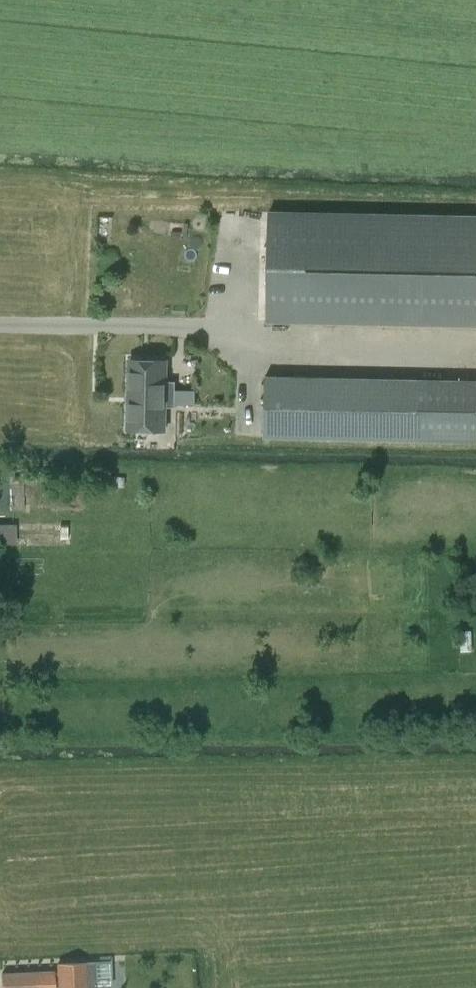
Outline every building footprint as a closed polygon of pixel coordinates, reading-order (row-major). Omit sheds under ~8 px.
[(269,212),(266,320),(475,325),(475,217),(269,212)] [(129,394),(175,395),(175,381),(165,381),(166,360),(130,359),(129,394)] [(475,441),(475,380),(265,376),(264,436),(475,441)] [(175,407),(175,395),(129,394),(128,429),(164,430),(165,407),(175,407)] [(0,473),(0,482),(22,482),(45,482),(45,474),(0,473)] [(108,476),(107,485),(124,486),(124,478),(108,476)] [(22,510),(22,482),(0,482),(0,509),(22,510)] [(13,544),(13,524),(0,524),(0,544),(13,544)] [(85,962),(57,964),(58,973),(53,973),(53,971),(1,974),(2,987),(54,987),(53,982),(58,981),(59,987),(97,986),(96,962),(85,962)]
